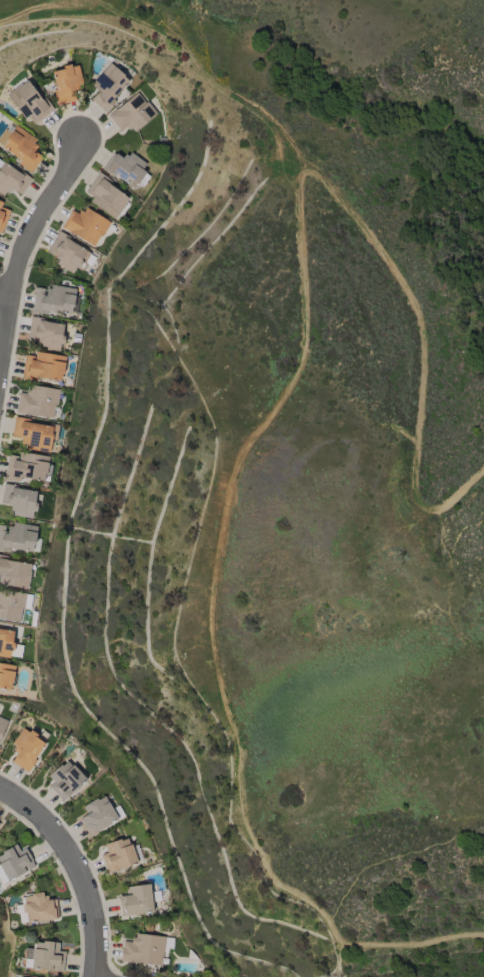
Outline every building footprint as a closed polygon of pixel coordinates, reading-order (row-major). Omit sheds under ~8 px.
[(128,81),(112,99),(114,101),(104,112),(91,100),(98,92),(90,85),(109,63),(124,75),(123,77),(128,81)] [(79,89),(73,90),(76,100),(57,105),(53,90),(56,89),(51,72),(62,69),(61,66),(70,64),(71,67),(78,65),(82,84),(78,85),(79,89)] [(5,94),(20,83),(21,84),(26,81),(41,100),(44,97),(53,110),(34,124),(28,116),(24,119),(5,94)] [(120,132),(107,115),(114,110),(114,111),(137,92),(145,103),(147,101),(157,113),(134,132),(131,129),(129,131),(126,127),(120,132)] [(2,146),(0,145),(0,136),(4,130),(9,134),(15,125),(35,139),(33,143),(37,146),(34,151),(42,157),(31,172),(18,163),(20,161),(1,147),(2,146)] [(114,152),(122,158),(125,154),(128,156),(131,152),(146,164),(141,169),(145,172),(133,188),(116,175),(114,177),(101,168),(114,152)] [(2,195),(0,194),(0,166),(3,161),(17,172),(18,170),(31,179),(20,195),(11,189),(8,193),(5,191),(2,195)] [(114,220),(90,202),(95,194),(94,193),(92,197),(85,191),(99,172),(111,181),(108,185),(128,199),(125,202),(129,204),(119,217),(117,215),(114,220)] [(10,211),(0,233),(0,207),(10,211)] [(93,246),(62,227),(72,211),(78,214),(80,210),(83,212),(85,208),(110,222),(102,236),(99,235),(93,246)] [(89,253),(89,254),(95,258),(90,266),(87,264),(83,271),(80,269),(76,267),(72,274),(56,264),(58,259),(46,252),(58,231),(70,239),(69,241),(89,253)] [(75,289),(72,308),(71,307),(70,315),(47,311),(46,314),(31,312),(35,287),(51,289),(51,285),(75,289)] [(26,341),(31,316),(45,319),(44,321),(63,324),(58,351),(37,348),(38,343),(26,341)] [(20,379),(24,355),(35,356),(35,351),(65,356),(62,374),(61,374),(60,380),(36,377),(36,382),(20,379)] [(15,412),(19,393),(26,394),(27,390),(30,390),(31,385),(59,390),(56,405),(54,404),(52,418),(15,412)] [(59,425),(56,440),(51,439),(48,452),(25,448),(26,444),(20,443),(21,438),(11,436),(14,416),(29,419),(29,422),(49,426),(49,423),(59,425)] [(8,455),(18,456),(19,451),(49,456),(47,464),(52,465),(50,476),(49,476),(48,481),(44,481),(44,482),(20,478),(20,481),(4,478),(8,455)] [(36,491),(34,503),(37,503),(36,512),(32,511),(31,518),(12,516),(13,510),(10,510),(11,505),(6,505),(6,503),(0,502),(3,484),(19,486),(18,489),(36,491)] [(8,551),(0,549),(0,525),(5,526),(4,531),(6,532),(7,526),(12,527),(13,522),(17,523),(37,526),(35,538),(41,539),(39,551),(31,550),(31,552),(9,548),(8,551)] [(27,589),(0,584),(0,556),(7,557),(7,560),(32,565),(27,589)] [(20,622),(0,619),(0,589),(26,593),(26,594),(32,595),(29,608),(23,607),(23,609),(22,609),(20,622)] [(9,659),(0,657),(0,629),(13,632),(11,642),(14,643),(12,651),(10,651),(9,659)] [(9,690),(0,688),(0,664),(15,666),(12,683),(11,683),(9,690)] [(8,720),(0,738),(0,717),(8,720)] [(13,750),(15,746),(12,744),(23,728),(28,732),(30,730),(36,735),(35,737),(45,744),(34,758),(36,760),(27,773),(12,761),(15,757),(14,756),(17,753),(13,750)] [(86,780),(62,801),(48,786),(53,782),(47,776),(60,765),(61,766),(67,761),(71,766),(72,765),(86,780)] [(80,818),(87,814),(82,807),(86,805),(86,804),(96,798),(97,800),(104,796),(107,802),(110,800),(114,808),(118,805),(124,815),(90,836),(80,818)] [(100,854),(107,852),(104,845),(119,839),(120,841),(127,839),(129,845),(131,844),(131,846),(137,844),(143,859),(137,861),(137,863),(107,874),(100,854)] [(1,854),(0,852),(15,844),(19,851),(25,848),(32,861),(31,861),(34,866),(8,881),(7,881),(1,884),(0,882),(0,854),(1,854)] [(153,912),(121,916),(118,896),(126,895),(125,887),(149,884),(150,892),(159,891),(161,901),(152,902),(153,912)] [(58,919),(27,923),(26,922),(20,923),(18,912),(15,913),(14,905),(21,905),(20,898),(22,898),(22,897),(30,895),(30,894),(41,892),(42,896),(46,895),(47,900),(56,899),(58,919)] [(120,961),(122,941),(131,942),(131,937),(135,938),(136,933),(174,938),(172,953),(162,952),(161,958),(168,959),(167,964),(161,964),(161,966),(120,961)] [(30,969),(30,968),(24,967),(25,953),(24,953),(25,949),(25,948),(35,949),(35,942),(42,943),(42,941),(59,943),(58,951),(65,952),(62,973),(30,969)]
